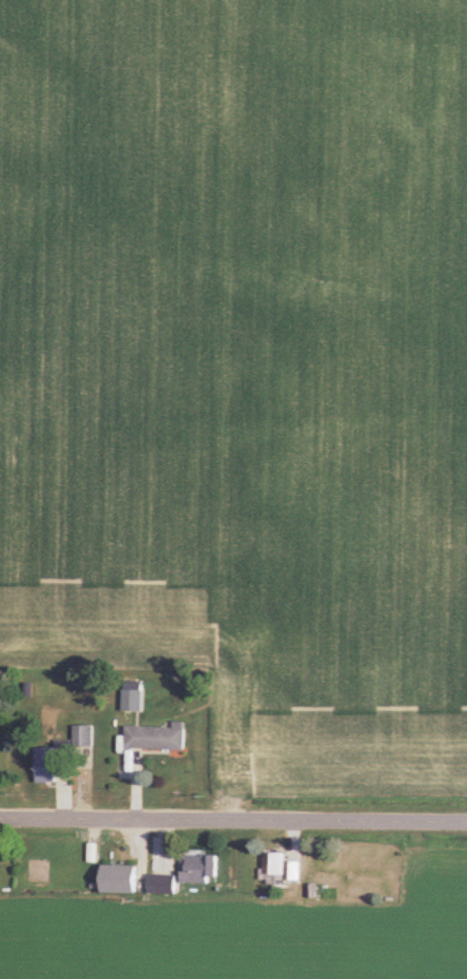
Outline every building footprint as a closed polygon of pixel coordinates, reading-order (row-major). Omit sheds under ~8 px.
[(176,729),(126,728),(125,750),(187,752),(188,724),(177,723),(176,729)] [(75,749),(95,749),(95,727),(75,727),(75,749)] [(57,776),(74,776),(74,750),(38,749),(38,783),(57,784),(57,776)] [(285,881),(285,855),(265,855),(265,881),(285,881)] [(219,857),(184,857),(184,884),(219,884),(219,857)] [(104,895),(138,895),(138,866),(104,866),(104,895)] [(151,896),(177,896),(177,876),(151,876),(151,896)]
